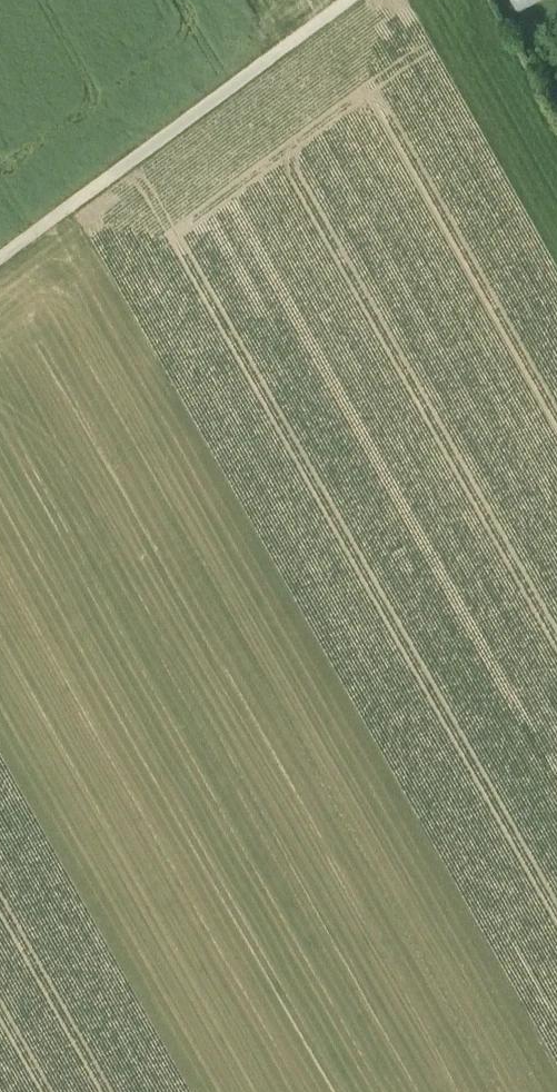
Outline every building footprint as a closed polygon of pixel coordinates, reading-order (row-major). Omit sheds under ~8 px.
[(515,9),(534,0),(511,0),(515,9)]
